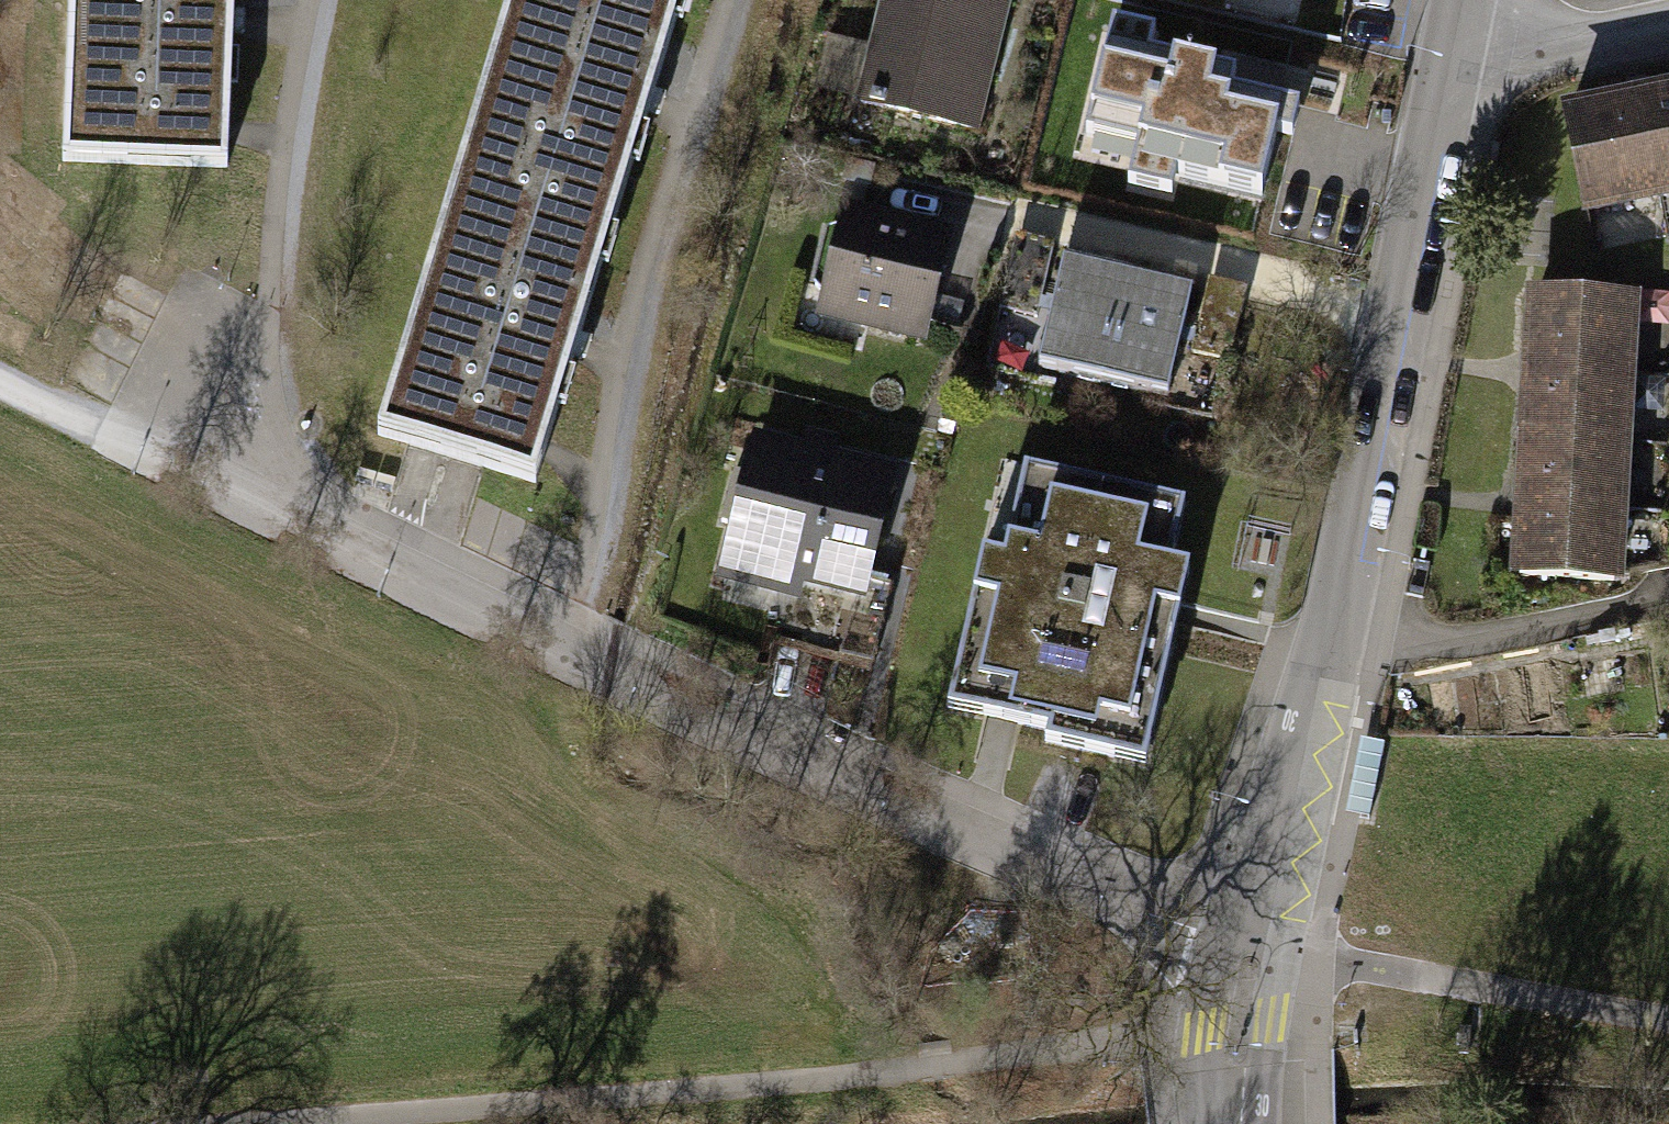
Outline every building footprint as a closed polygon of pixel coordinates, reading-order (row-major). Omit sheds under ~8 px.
[(55,160),(218,166),(224,0),(61,0),(55,160)] [(368,434),(524,479),(671,0),(499,0),(368,434)] [(852,102),(965,129),(996,0),(877,0),(852,102)] [(1236,78),(1104,47),(1083,136),(1138,149),(1135,163),(1260,192),(1280,108),(1231,97),(1236,78)] [(1629,100),(1647,191),(1668,187),(1668,92),(1629,100)] [(1629,100),(1558,114),(1576,205),(1647,191),(1629,100)] [(936,234),(837,211),(817,295),(849,302),(845,318),(912,334),(936,234)] [(1118,275),(1054,260),(1030,367),(1094,382),(1118,275)] [(1183,289),(1118,275),(1094,382),(1159,396),(1183,289)] [(1525,297),(1521,366),(1613,370),(1616,302),(1525,297)] [(1521,366),(1518,434),(1609,439),(1613,370),(1521,366)] [(1518,434),(1514,503),(1605,508),(1609,439),(1518,434)] [(876,478),(751,446),(723,554),(849,586),(876,478)] [(974,553),(938,708),(1037,731),(1034,742),(1135,765),(1180,570),(1161,565),(1176,503),(1014,465),(993,557),(974,553)] [(1514,503),(1510,572),(1602,577),(1605,508),(1514,503)]
